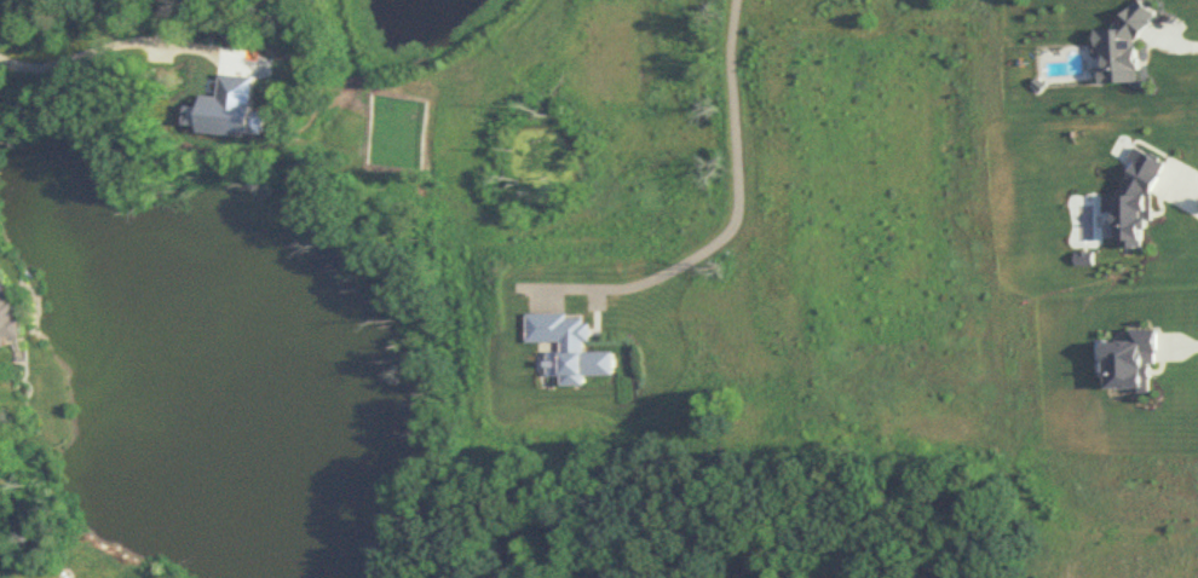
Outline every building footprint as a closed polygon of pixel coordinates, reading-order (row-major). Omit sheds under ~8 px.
[(18,270),(0,270),(0,348),(12,348),(12,338),(18,338),(18,270)]
